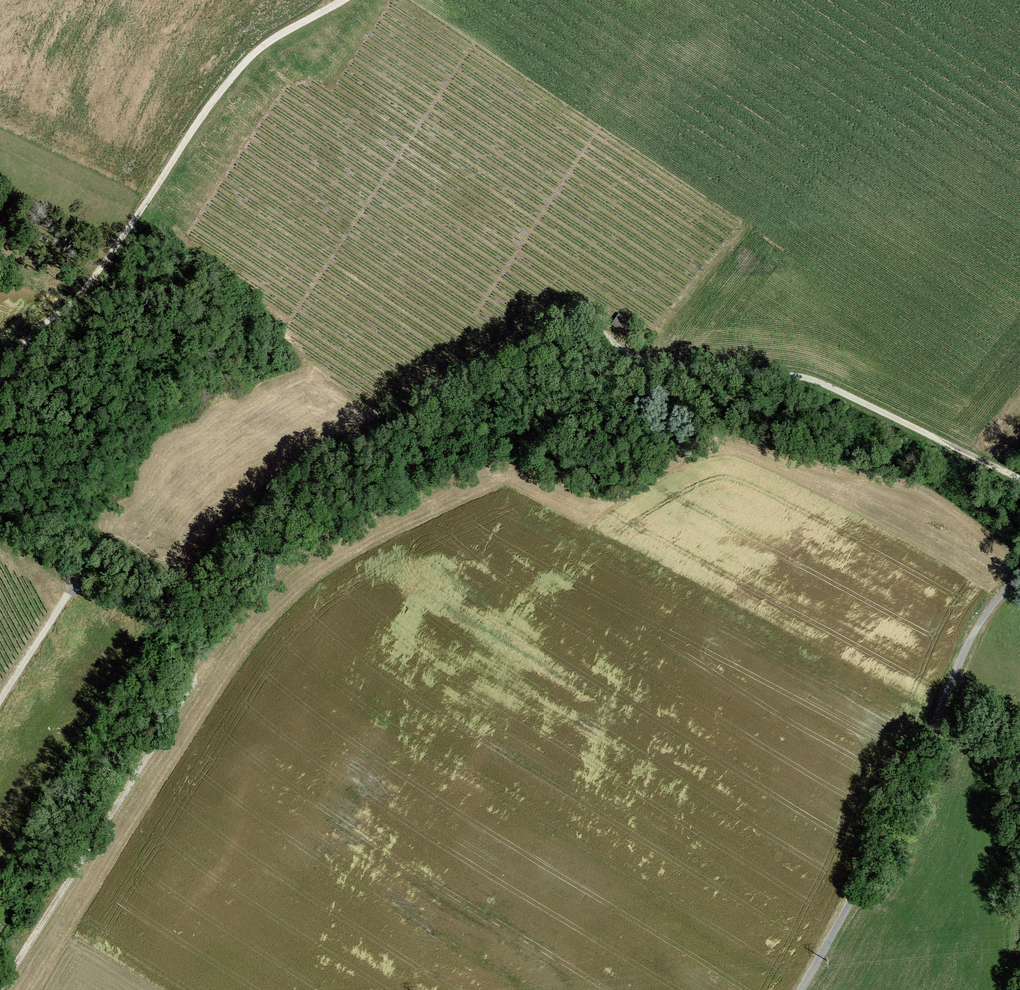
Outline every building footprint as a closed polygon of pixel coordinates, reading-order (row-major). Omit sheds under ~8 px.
[(645,335),(616,316),(608,327),(637,346),(645,335)]
